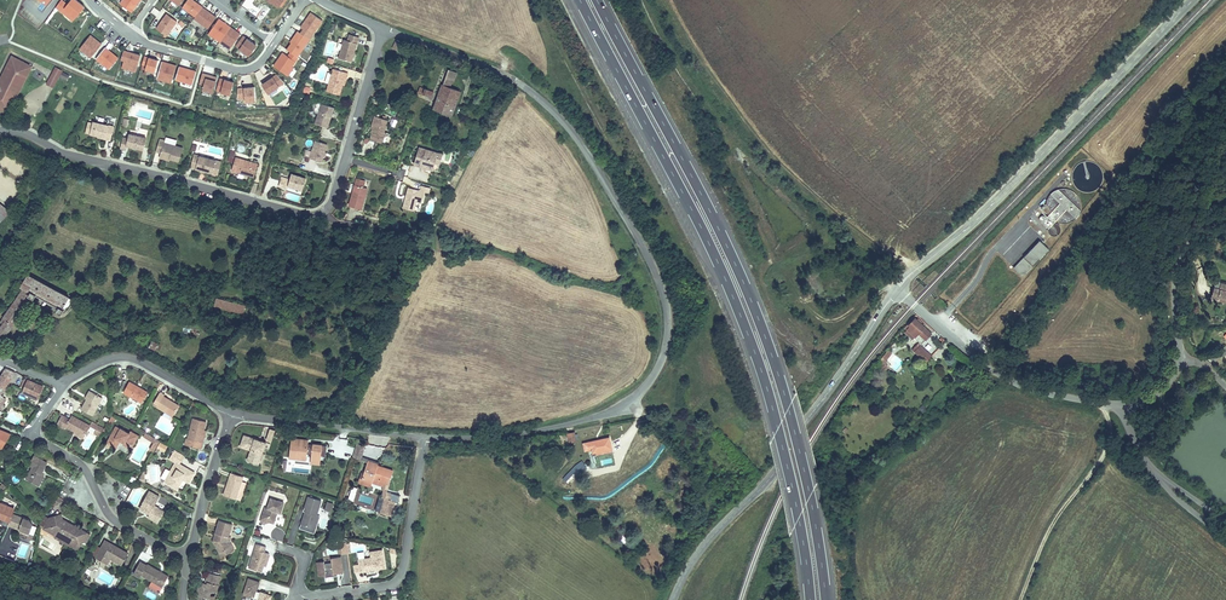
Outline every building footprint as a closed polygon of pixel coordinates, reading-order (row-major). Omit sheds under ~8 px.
[(61,0),(60,0),(54,9),(72,22),(82,7),(75,0),(69,0),(66,4),(61,0)] [(132,12),(140,0),(122,0),(120,4),(132,12)] [(196,16),(203,6),(194,0),(187,0),(183,6),(196,16)] [(217,16),(203,6),(196,16),(195,17),(209,27),(217,16)] [(301,32),(310,38),(323,19),(312,11),(307,18),(308,19),(306,21),(305,21),(301,27),(304,28),(301,32)] [(157,28),(167,35),(177,21),(167,13),(157,28)] [(209,32),(221,41),(231,26),(219,18),(209,32)] [(301,32),(298,30),(293,38),(294,40),(292,42),(288,48),(291,51),(298,55),(310,38),(301,32)] [(342,39),(338,58),(351,60),(355,42),(357,35),(347,33),(346,40),(342,39)] [(91,35),(80,48),(92,57),(102,44),(91,35)] [(257,44),(244,35),(237,45),(250,54),(257,44)] [(403,42),(397,39),(392,48),(399,51),(403,42)] [(110,69),(119,58),(106,47),(97,58),(110,69)] [(141,55),(125,50),(123,52),(121,59),(124,60),(122,67),(136,71),(141,55)] [(274,65),(287,73),(292,66),(299,56),(298,55),(291,51),(288,55),(283,52),(274,65)] [(9,113),(33,65),(12,54),(0,77),(0,109),(9,113)] [(145,56),(142,64),(147,65),(145,69),(155,72),(159,60),(145,56)] [(177,65),(162,61),(157,78),(172,82),(177,65)] [(53,66),(45,83),(53,87),(58,76),(66,80),(69,74),(53,66)] [(197,71),(180,66),(176,79),(193,84),(197,71)] [(456,72),(447,68),(431,108),(450,114),(458,91),(448,87),(450,82),(453,83),(456,72)] [(347,73),(333,69),(326,91),(339,94),(342,85),(344,77),(346,78),(347,73)] [(203,72),(200,83),(205,84),(203,90),(213,92),(217,76),(203,72)] [(264,91),(282,80),(274,72),(258,82),(264,91)] [(234,81),(220,77),(217,90),(231,93),(234,81)] [(242,98),(252,97),(250,83),(234,85),(234,95),(241,94),(242,98)] [(434,91),(418,85),(415,91),(431,98),(434,91)] [(321,103),(315,123),(327,126),(333,107),(321,103)] [(385,119),(372,115),(368,127),(369,127),(370,127),(369,131),(367,138),(379,142),(383,131),(381,131),(385,119)] [(106,138),(109,125),(88,119),(87,121),(85,131),(93,133),(100,135),(100,136),(106,138)] [(127,139),(122,137),(119,148),(124,149),(125,145),(142,150),(145,138),(128,134),(127,139)] [(158,139),(155,152),(160,153),(159,155),(169,158),(169,159),(178,161),(182,148),(162,143),(163,140),(158,139)] [(310,155),(322,159),(324,154),(325,150),(328,143),(316,139),(313,148),(310,155)] [(431,165),(436,149),(417,143),(412,159),(431,165)] [(205,171),(217,174),(220,161),(193,155),(190,167),(200,170),(205,171)] [(235,157),(231,169),(254,176),(257,163),(248,161),(235,157)] [(289,181),(288,184),(302,188),(305,177),(292,173),(289,181)] [(367,178),(355,175),(348,202),(360,205),(367,178)] [(287,187),(288,184),(289,181),(281,178),(279,185),(287,187)] [(420,198),(423,188),(427,188),(428,183),(420,182),(419,186),(407,184),(402,204),(412,206),(414,196),(420,198)] [(1074,217),(1081,210),(1058,187),(1050,194),(1053,198),(1050,201),(1050,202),(1044,208),(1056,219),(1066,209),(1074,217)] [(0,203),(0,220),(2,221),(10,211),(0,203)] [(1048,231),(1055,236),(1062,226),(1054,221),(1048,231)] [(1048,249),(1039,240),(1014,268),(1023,276),(1048,249)] [(19,294),(28,300),(30,298),(33,300),(36,296),(57,308),(55,312),(60,315),(63,311),(61,310),(67,298),(26,274),(19,286),(21,286),(19,289),(21,290),(19,294)] [(1217,304),(1225,308),(1225,291),(1222,289),(1219,296),(1213,294),(1209,304),(1215,307),(1217,304)] [(28,300),(19,294),(9,308),(18,315),(19,315),(28,302),(27,302),(28,300)] [(242,317),(245,304),(218,297),(214,310),(242,317)] [(69,298),(67,298),(61,310),(63,311),(69,298)] [(9,308),(2,317),(4,319),(0,326),(0,342),(18,315),(9,308)] [(922,327),(914,319),(905,330),(907,331),(901,339),(908,344),(922,327)] [(919,334),(926,340),(933,333),(926,326),(919,334)] [(153,350),(156,343),(150,340),(147,347),(153,350)] [(928,349),(920,344),(913,352),(920,358),(928,349)] [(892,354),(884,348),(877,359),(883,365),(892,354)] [(0,377),(0,394),(13,373),(6,368),(0,377)] [(143,389),(125,378),(118,390),(137,401),(143,389)] [(42,387),(26,380),(21,393),(36,399),(42,387)] [(80,397),(87,387),(82,385),(77,394),(80,397)] [(97,394),(87,387),(80,397),(74,406),(86,413),(97,394)] [(163,394),(157,389),(150,402),(154,405),(171,416),(177,404),(162,395),(163,394)] [(62,414),(54,410),(48,419),(57,426),(60,422),(69,427),(79,434),(85,423),(64,411),(62,414)] [(201,417),(186,415),(183,436),(180,435),(179,443),(198,447),(201,427),(199,426),(201,417)] [(92,427),(95,423),(88,419),(85,423),(92,427)] [(688,419),(669,425),(673,436),(692,430),(688,419)] [(95,434),(100,426),(95,423),(92,427),(90,431),(95,434)] [(124,432),(111,424),(102,439),(108,443),(111,437),(117,441),(118,439),(122,441),(130,446),(136,434),(126,428),(124,432)] [(79,434),(69,427),(67,431),(77,437),(79,434)] [(0,447),(8,434),(0,430),(0,447)] [(571,430),(565,432),(565,440),(573,438),(571,430)] [(149,449),(152,443),(155,438),(142,431),(140,435),(149,440),(145,447),(149,449)] [(264,442),(241,433),(237,446),(246,449),(243,455),(244,455),(257,461),(264,442)] [(607,436),(580,441),(581,449),(589,448),(590,456),(597,454),(595,447),(609,445),(607,436)] [(117,441),(111,437),(108,443),(115,446),(117,441)] [(306,439),(288,437),(286,458),(296,459),(297,455),(304,455),(304,456),(308,457),(308,460),(308,462),(318,463),(319,454),(323,455),(324,445),(320,444),(310,443),(310,445),(305,445),(305,442),(306,439)] [(164,443),(155,438),(152,443),(161,448),(164,443)] [(130,446),(122,441),(120,446),(127,450),(130,446)] [(362,444),(354,441),(350,456),(358,458),(362,444)] [(609,445),(595,447),(597,454),(610,452),(609,445)] [(175,461),(179,454),(170,449),(166,455),(175,461)] [(46,460),(31,452),(23,463),(28,466),(22,478),(32,484),(39,471),(46,460)] [(257,461),(244,455),(242,459),(256,464),(257,461)] [(164,482),(175,461),(169,457),(156,477),(164,482)] [(375,463),(364,459),(357,478),(369,482),(370,478),(377,480),(376,486),(377,490),(374,496),(377,497),(373,510),(386,516),(392,500),(387,498),(389,493),(385,491),(383,485),(389,471),(375,466),(375,463)] [(191,470),(175,461),(164,482),(173,488),(179,477),(185,481),(191,470)] [(44,474),(39,471),(32,484),(37,486),(44,474)] [(239,477),(226,473),(219,496),(232,500),(232,499),(236,500),(238,492),(234,491),(239,477)] [(156,494),(145,488),(134,505),(144,512),(142,514),(155,522),(162,509),(151,503),(156,494)] [(351,490),(345,488),(342,497),(348,500),(351,490)] [(278,511),(281,501),(264,495),(260,505),(263,506),(258,520),(263,521),(264,518),(266,518),(267,520),(271,521),(275,510),(278,511)] [(316,515),(316,514),(314,513),(319,499),(306,495),(302,506),(304,507),(303,510),(299,522),(312,526),(316,515)] [(5,513),(2,519),(9,521),(16,505),(0,498),(0,511),(5,513)] [(331,502),(325,500),(322,508),(329,510),(331,502)] [(56,513),(44,516),(49,532),(50,534),(57,531),(71,539),(72,545),(77,548),(79,542),(85,532),(82,531),(69,524),(58,518),(56,513)] [(30,526),(28,522),(13,514),(9,521),(7,524),(17,530),(19,531),(18,532),(25,536),(30,526)] [(312,531),(318,515),(316,515),(312,526),(299,522),(297,526),(312,531)] [(49,532),(44,516),(38,526),(49,532)] [(229,523),(216,519),(211,533),(216,537),(213,546),(217,554),(228,547),(223,539),(225,534),(229,523)] [(76,522),(69,524),(82,531),(80,525),(76,522)] [(57,531),(50,534),(49,536),(67,546),(72,545),(71,539),(57,531)] [(89,534),(85,532),(79,542),(87,540),(89,534)] [(231,536),(225,534),(223,539),(228,547),(217,554),(219,558),(234,550),(229,541),(231,536)] [(90,555),(98,560),(101,554),(108,558),(118,564),(124,552),(99,538),(90,555)] [(262,563),(263,560),(265,561),(267,554),(266,552),(262,550),(264,545),(254,542),(247,566),(259,570),(262,563)] [(383,566),(380,548),(368,550),(369,556),(356,558),(358,570),(383,566)] [(108,558),(101,554),(98,560),(104,564),(108,558)] [(322,560),(315,561),(316,574),(323,573),(324,575),(335,573),(334,571),(340,570),(338,555),(329,557),(329,561),(322,562),(322,560)] [(141,565),(134,560),(127,572),(134,577),(136,574),(157,586),(164,574),(142,562),(141,565)] [(196,596),(201,597),(204,592),(208,591),(213,590),(216,578),(202,573),(199,583),(193,582),(189,594),(196,596)] [(245,576),(240,592),(254,596),(253,599),(266,599),(268,593),(256,589),(255,592),(252,591),(253,588),(254,585),(252,584),(253,579),(245,576)] [(213,590),(204,592),(201,597),(201,599),(212,599),(215,591),(213,590)] [(84,595),(78,591),(75,596),(81,599),(84,595)]
